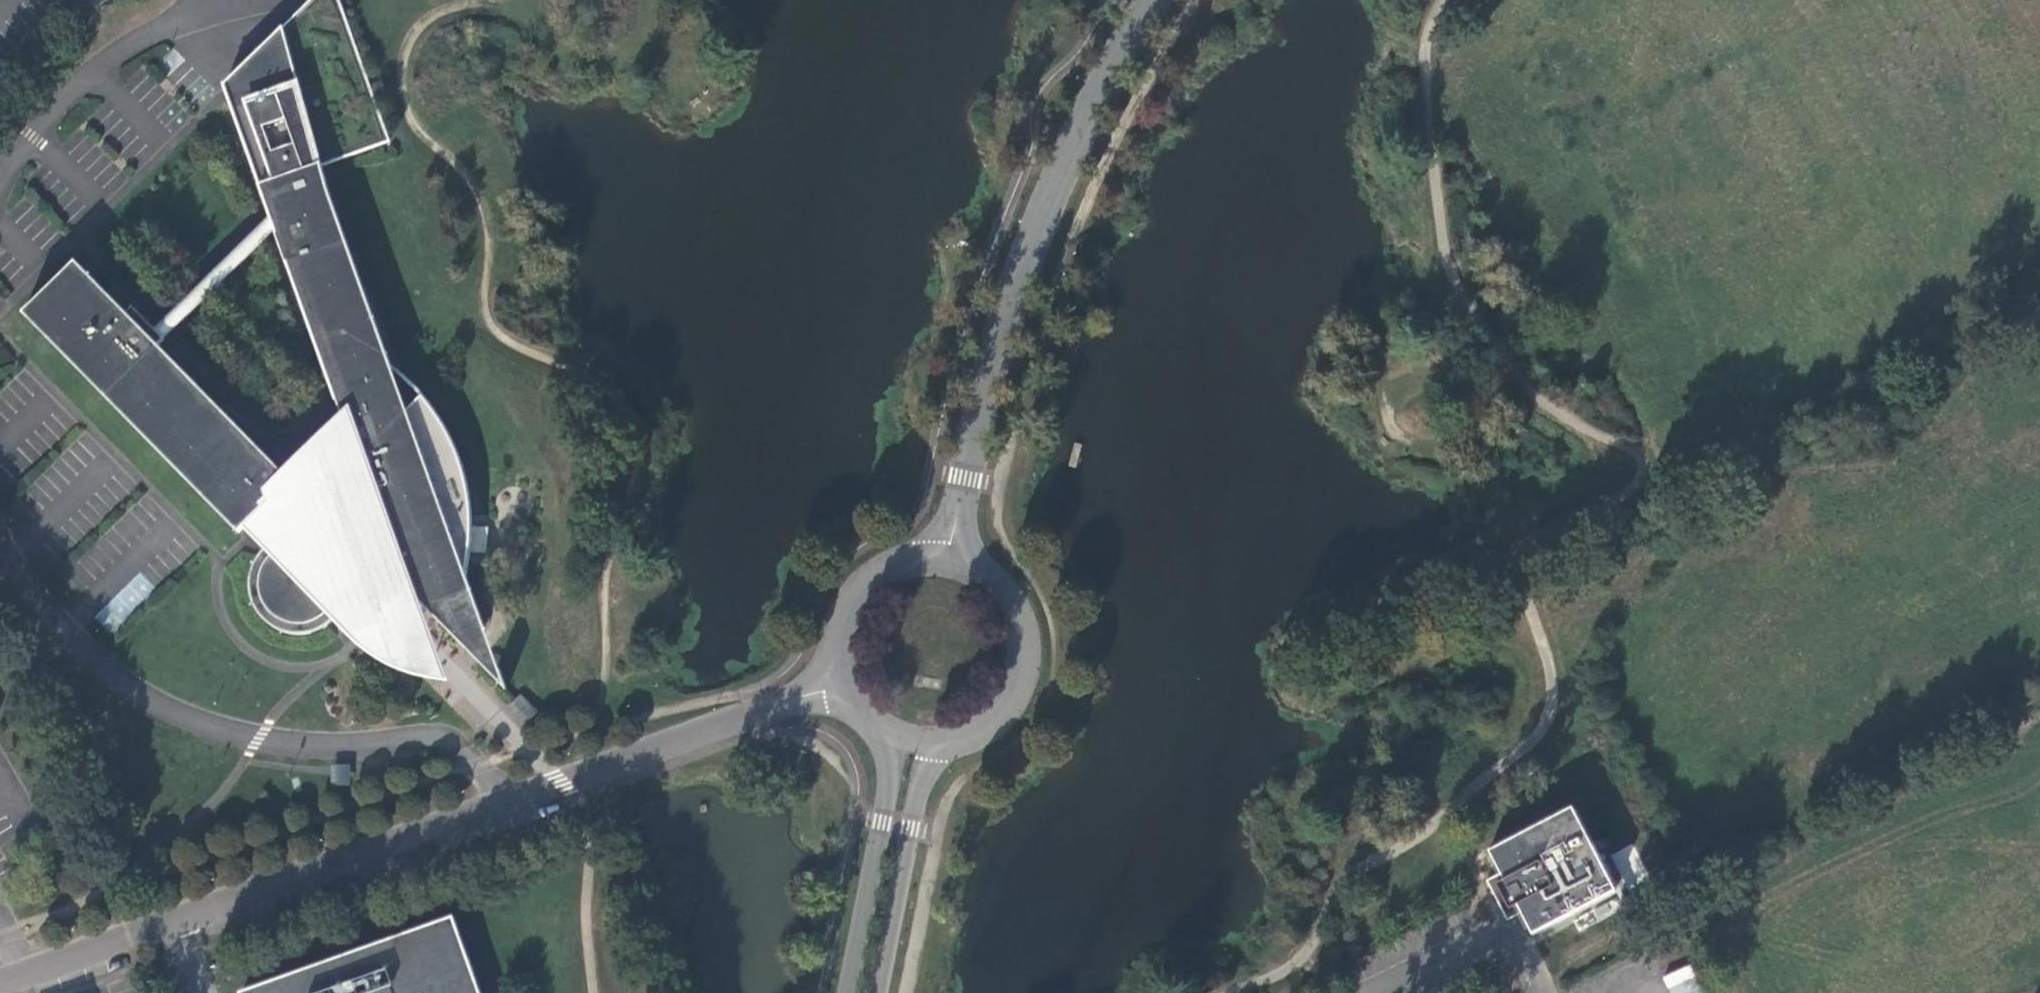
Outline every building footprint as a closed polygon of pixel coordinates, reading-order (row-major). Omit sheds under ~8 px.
[(228,96),(272,217),(276,229),(278,233),(276,234),(287,264),(289,264),(345,422),(288,478),(159,347),(165,340),(165,339),(156,330),(134,308),(127,314),(76,263),(24,313),(238,533),(249,522),(271,544),(263,551),(258,557),(254,565),(252,572),(250,581),(250,589),(252,598),(254,605),(260,614),(265,621),(271,626),(278,630),(287,633),(295,634),(303,635),(311,633),(309,624),(311,623),(312,623),(314,623),(315,622),(317,621),(319,621),(320,620),(321,619),(323,618),(324,617),(326,616),(327,615),(328,614),(329,612),(330,611),(331,610),(332,608),(340,615),(358,634),(405,588),(465,649),(485,629),(465,575),(467,566),(471,546),(471,533),(471,521),(471,512),(467,488),(462,467),(453,444),(449,436),(439,419),(432,408),(421,395),(404,411),(376,383),(391,368),(329,193),(321,165),(390,141),(340,0),(322,0),(306,6),(308,14),(292,19),(295,27),(287,31),(285,26),(225,86),(228,96)] [(165,339),(276,229),(272,217),(156,330),(165,339)] [(361,636),(366,641),(368,642),(374,648),(381,653),(400,663),(408,667),(412,667),(416,669),(425,671),(441,675),(447,675),(423,606),(405,588),(358,634),(361,636)] [(340,615),(332,608),(331,610),(330,611),(329,612),(328,614),(327,615),(326,616),(324,617),(323,618),(321,619),(320,620),(319,621),(317,621),(315,622),(314,623),(312,623),(311,623),(309,624),(311,633),(313,633),(321,630),(328,626),(335,621),(340,615)] [(1491,850),(1502,872),(1489,879),(1499,899),(1500,899),(1497,894),(1502,892),(1511,909),(1519,905),(1534,934),(1618,891),(1574,807),(1491,850)] [(242,992),(478,992),(452,919),(242,992)]
